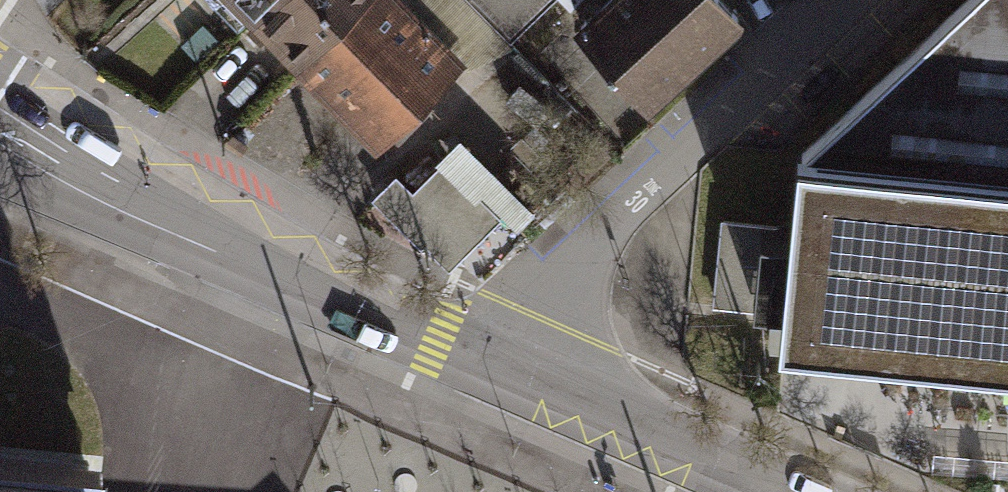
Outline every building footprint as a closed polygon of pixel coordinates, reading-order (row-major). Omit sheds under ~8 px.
[(259,17),(276,0),(242,0),(259,17)] [(259,17),(302,62),(365,0),(276,0),(259,17)] [(397,0),(365,0),(302,62),(380,141),(459,64),(397,0)] [(560,0),(472,0),(513,44),(560,0)] [(585,34),(654,107),(747,21),(727,0),(621,0),(585,34)] [(804,153),(796,226),(785,329),(1007,351),(1007,0),(967,0),(804,153)] [(412,192),(397,176),(375,198),(421,243),(423,241),(438,256),(459,257),(498,218),(442,162),(412,192)] [(779,225),(722,219),(715,299),(771,304),(779,225)] [(101,456),(0,446),(0,491),(98,491),(101,456)]
